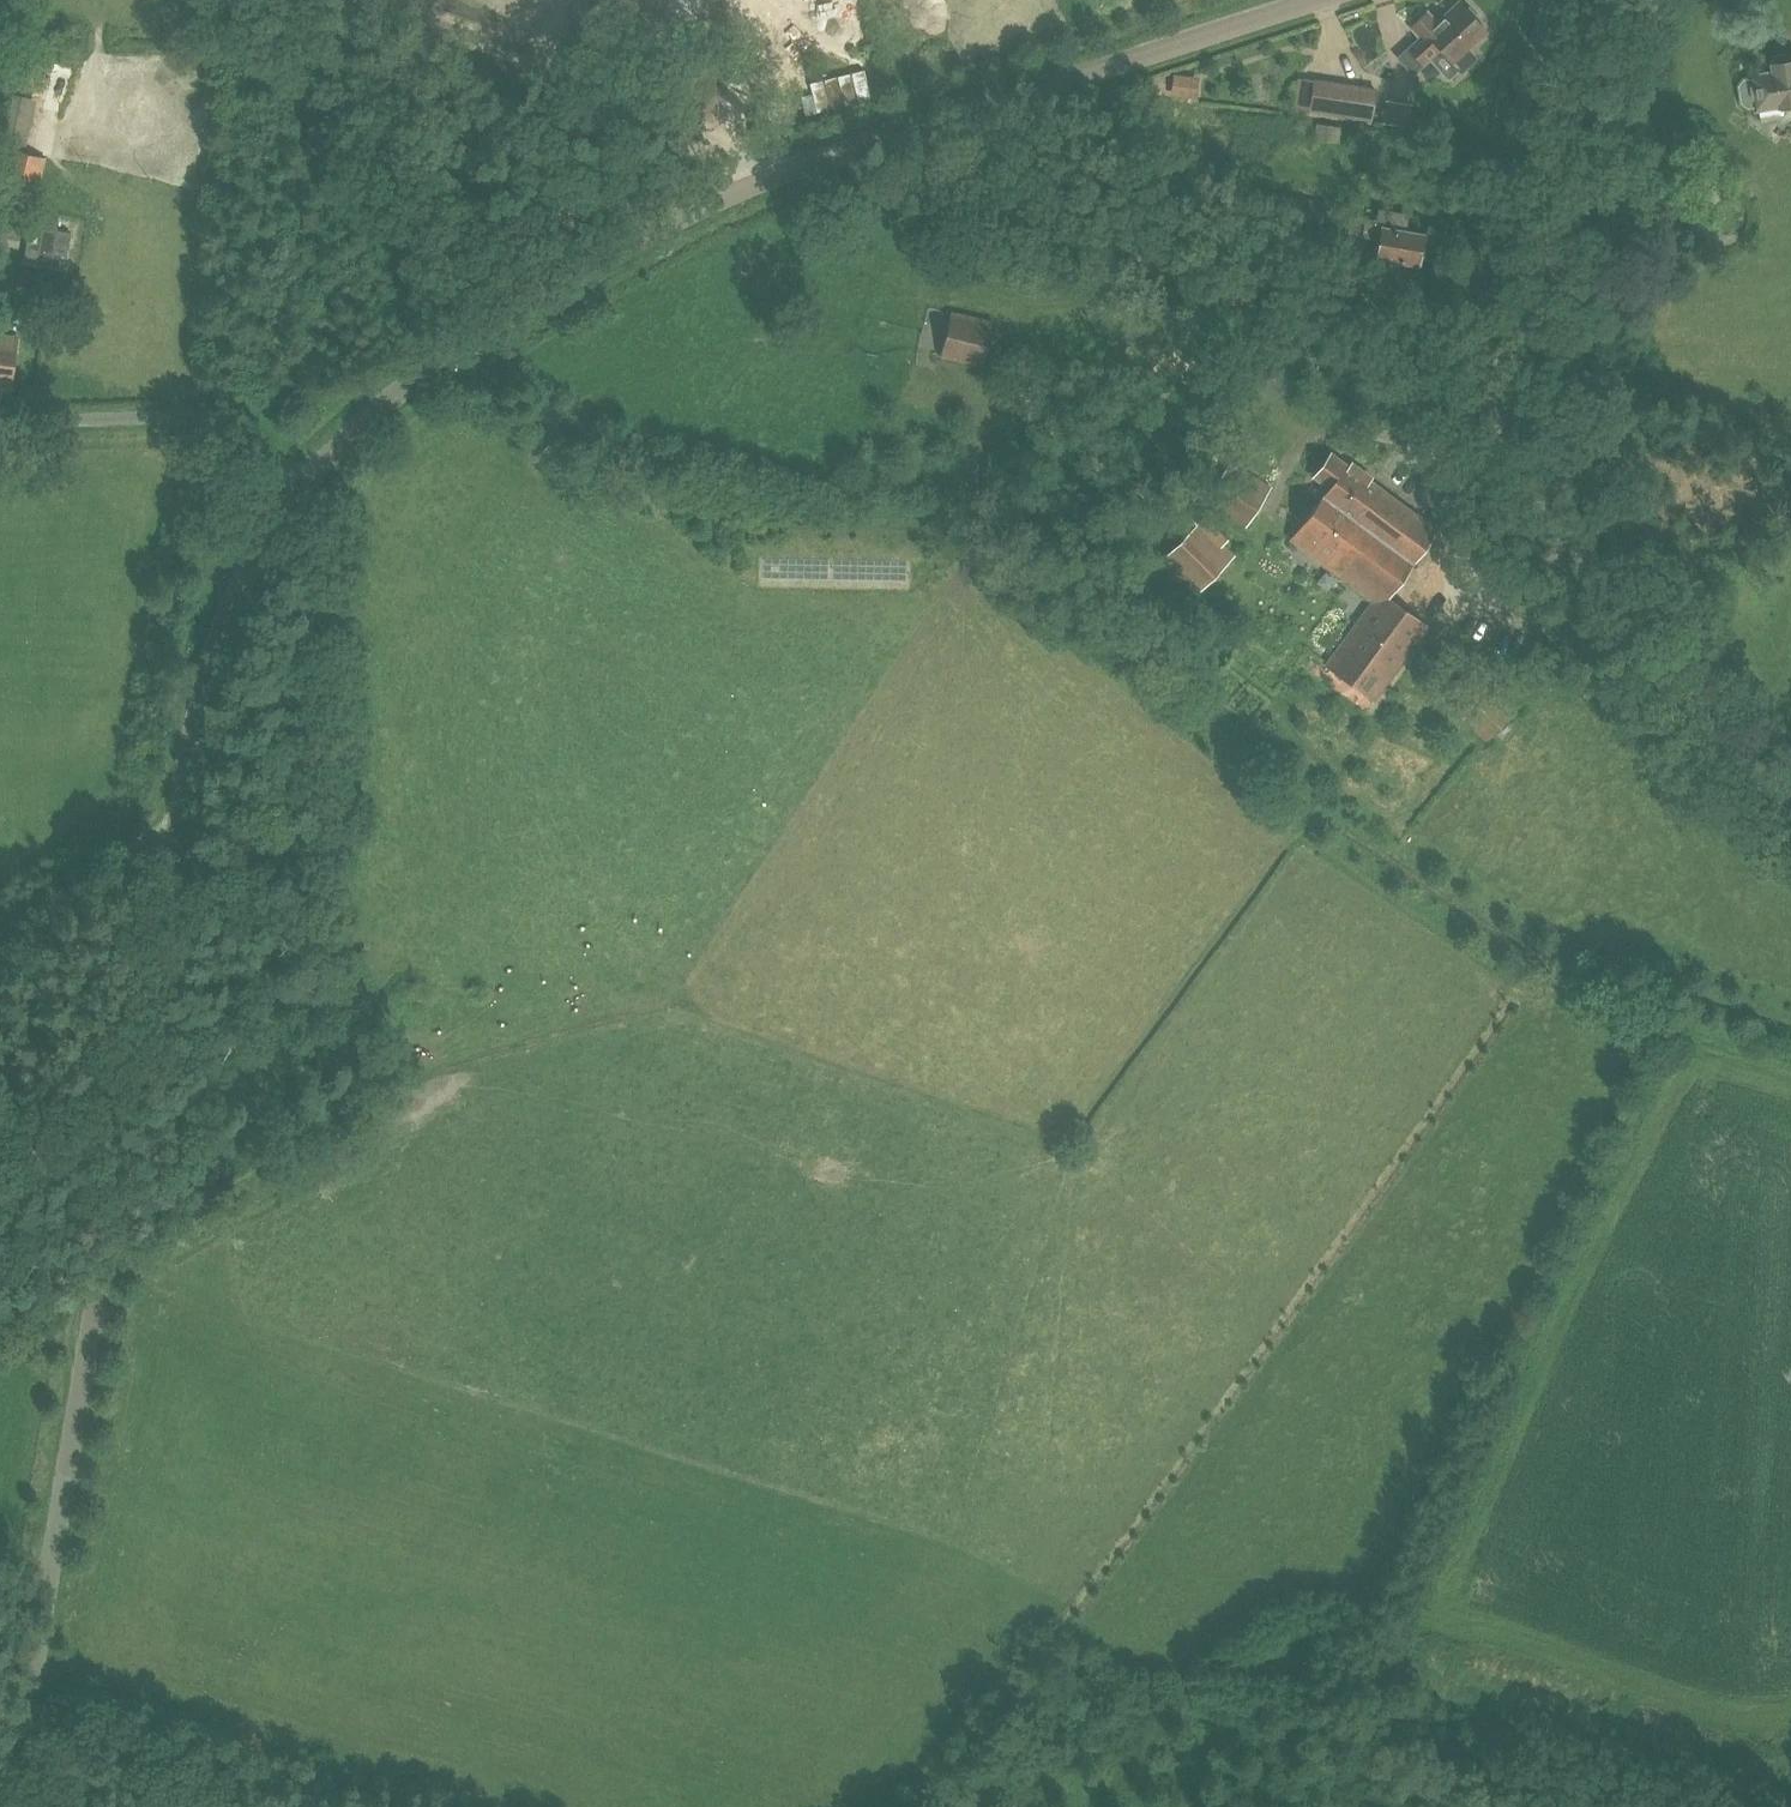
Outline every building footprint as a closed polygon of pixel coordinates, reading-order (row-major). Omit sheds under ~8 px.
[(1438,21),(1427,8),(1407,26),(1419,38),(1397,58),(1410,72),(1441,44),(1464,71),(1481,56),(1470,44),(1484,31),(1478,24),(1481,21),(1468,7),(1465,10),(1458,2),(1438,21)] [(1775,70),(1751,74),(1751,77),(1746,78),(1740,85),(1743,101),(1750,106),(1757,104),(1758,109),(1790,103),(1790,60),(1774,63),(1775,70)] [(1375,89),(1314,79),(1310,107),(1371,116),(1375,89)] [(1411,104),(1386,100),(1383,123),(1409,126),(1411,104)] [(1315,124),(1313,139),(1339,143),(1341,127),(1315,124)] [(47,157),(9,148),(0,190),(21,196),(16,214),(28,217),(33,200),(36,200),(47,157)] [(1377,220),(1351,216),(1348,232),(1364,235),(1383,238),(1380,256),(1418,262),(1423,233),(1406,230),(1409,214),(1379,209),(1377,220)] [(45,217),(37,263),(51,265),(53,253),(67,255),(71,232),(56,229),(58,219),(45,217)] [(952,311),(940,357),(981,367),(993,320),(952,311)] [(10,391),(17,337),(0,335),(0,390),(10,391)] [(1437,531),(1331,453),(1315,475),(1329,485),(1291,537),(1374,598),(1383,604),(1388,597),(1437,531)] [(1229,460),(1205,501),(1246,526),(1272,485),(1229,460)] [(1224,543),(1228,539),(1205,517),(1159,560),(1193,597),(1236,554),(1224,543)] [(1374,598),(1325,665),(1374,701),(1428,627),(1388,597),(1383,604),(1374,598)]
